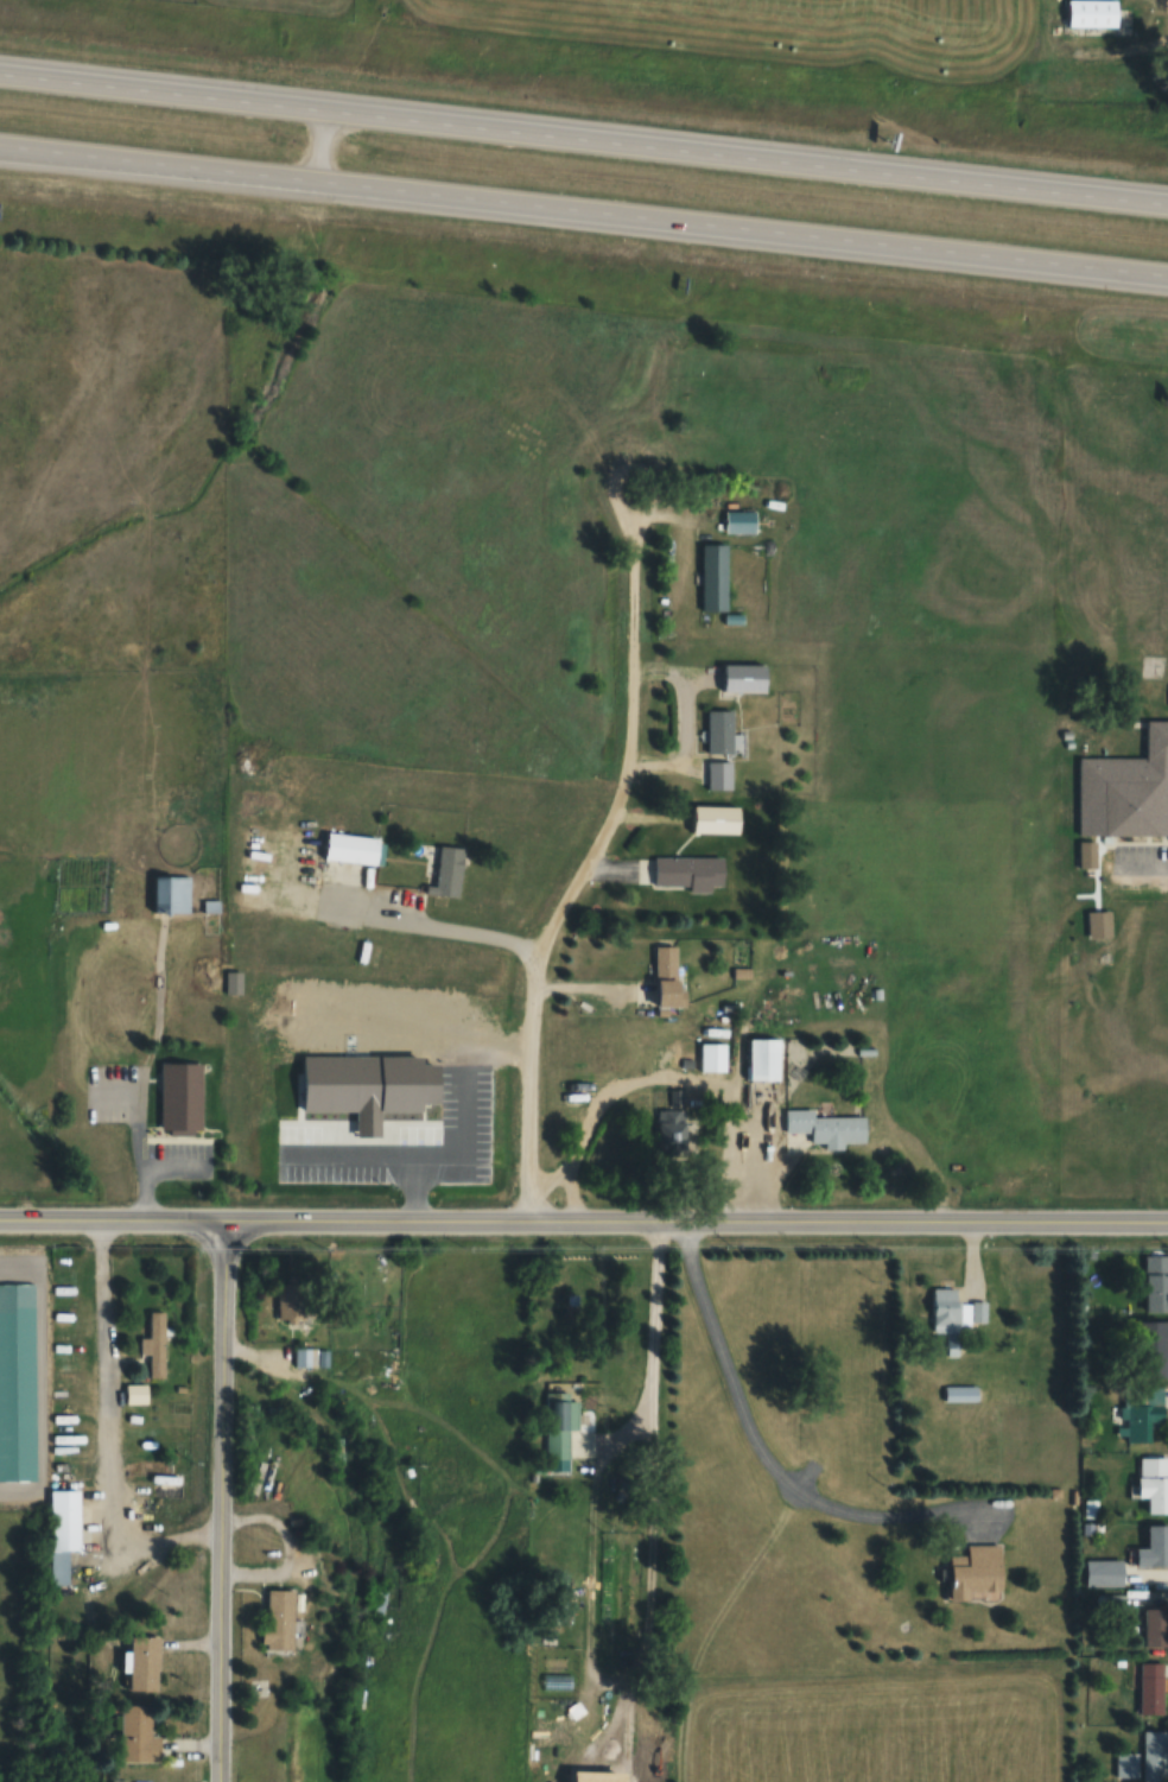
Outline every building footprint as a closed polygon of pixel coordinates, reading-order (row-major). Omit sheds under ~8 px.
[(1108,0),(1068,0),(1068,28),(1108,28),(1108,0)] [(728,612),(728,544),(701,544),(701,612),(728,612)] [(768,664),(721,664),(721,692),(768,692),(768,664)] [(707,752),(732,752),(732,711),(707,711),(707,752)] [(1149,718),(1149,757),(1079,757),(1079,833),(1167,833),(1167,719),(1149,718)] [(706,789),(731,789),(731,761),(706,761),(706,789)] [(741,805),(693,805),(693,833),(741,833),(741,805)] [(378,865),(381,837),(329,831),(326,859),(378,865)] [(461,896),(462,846),(437,846),(437,896),(461,896)] [(690,886),(690,892),(712,892),(712,886),(724,886),(724,856),(655,856),(655,886),(690,886)] [(189,912),(189,876),(155,876),(155,912),(189,912)] [(655,945),(656,1007),(682,1007),(681,945),(655,945)] [(225,992),(240,992),(240,971),(225,971),(225,992)] [(727,1042),(700,1042),(700,1071),(727,1071),(727,1042)] [(300,1111),(300,1054),(419,1054),(419,1061),(436,1061),(436,1102),(420,1102),(420,1110),(300,1111)] [(202,1127),(202,1061),(161,1061),(161,1127),(170,1127),(170,1134),(193,1134),(193,1127),(202,1127)] [(815,1116),(814,1108),(785,1108),(785,1132),(812,1131),(812,1146),(845,1146),(845,1143),(866,1142),(866,1115),(815,1116)] [(685,1109),(659,1109),(659,1144),(685,1144),(685,1109)] [(1146,1255),(1146,1312),(1167,1312),(1167,1255),(1146,1255)] [(0,1282),(0,1479),(34,1478),(32,1282),(0,1282)] [(307,1282),(278,1282),(278,1320),(307,1320),(307,1282)] [(932,1334),(945,1334),(945,1347),(958,1347),(958,1324),(986,1323),(985,1302),(958,1302),(958,1287),(932,1288),(932,1334)] [(165,1378),(165,1311),(150,1311),(150,1338),(140,1338),(140,1355),(150,1355),(150,1378),(165,1378)] [(1139,1321),(1139,1358),(1167,1358),(1167,1321),(1139,1321)] [(316,1366),(316,1348),(294,1348),(294,1366),(316,1366)] [(145,1403),(145,1385),(128,1385),(128,1403),(145,1403)] [(976,1387),(944,1387),(944,1401),(976,1401),(976,1387)] [(1125,1441),(1151,1441),(1151,1424),(1164,1424),(1164,1389),(1124,1389),(1125,1441)] [(570,1457),(570,1392),(545,1392),(545,1457),(570,1457)] [(1139,1497),(1149,1497),(1149,1513),(1167,1513),(1167,1457),(1140,1456),(1139,1497)] [(80,1489),(50,1489),(51,1585),(70,1584),(69,1551),(81,1551),(80,1489)] [(1149,1524),(1149,1548),(1135,1548),(1135,1566),(1167,1566),(1167,1524),(1149,1524)] [(1002,1544),(967,1545),(968,1554),(949,1555),(950,1567),(936,1568),(937,1582),(943,1582),(944,1598),(1004,1596),(1002,1544)] [(1122,1560),(1086,1560),(1086,1586),(1122,1586),(1122,1560)] [(267,1651),(297,1651),(297,1590),(267,1590),(267,1651)] [(1144,1609),(1144,1646),(1167,1646),(1167,1609),(1144,1609)] [(134,1689),(158,1689),(158,1638),(134,1638),(134,1689)] [(1140,1663),(1140,1714),(1164,1714),(1164,1663),(1140,1663)] [(162,1738),(152,1738),(152,1705),(123,1705),(122,1763),(162,1763),(162,1738)] [(1143,1731),(1143,1781),(1167,1781),(1167,1731),(1143,1731)] [(1138,1779),(1138,1753),(1116,1753),(1116,1779),(1138,1779)]
